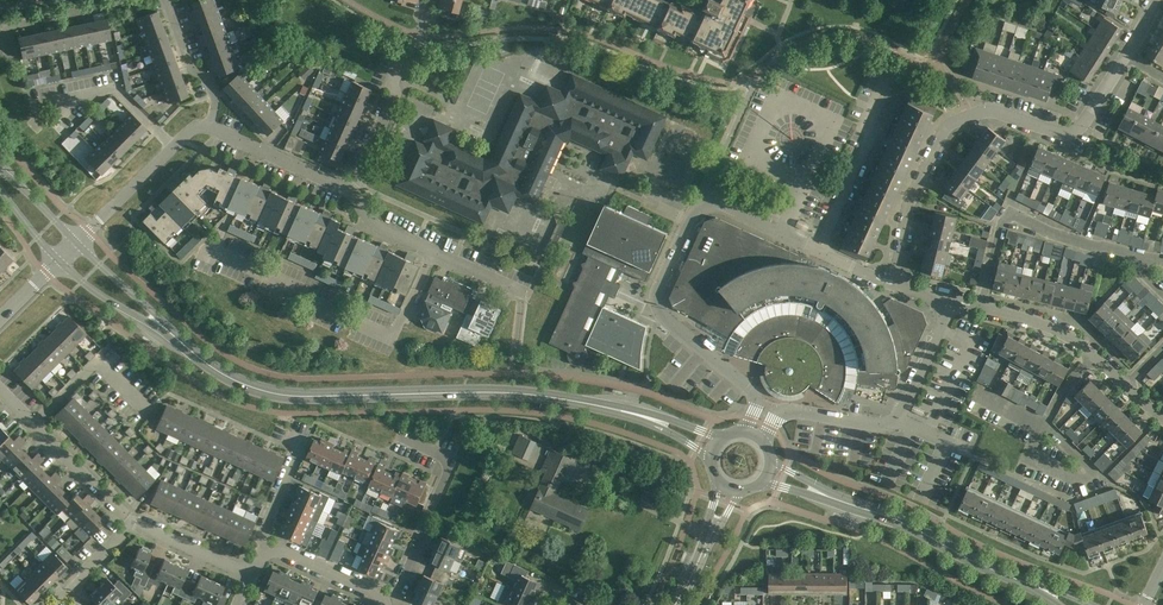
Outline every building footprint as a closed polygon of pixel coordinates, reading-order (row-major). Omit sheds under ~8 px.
[(218,8),(215,0),(200,0),(193,2),(196,10),(190,12),(192,17),(218,8)] [(463,0),(441,0),(439,8),(454,12),(453,16),(461,19),(462,14),(460,13),(463,0)] [(708,0),(704,7),(707,9),(704,14),(683,4),(681,7),(665,0),(591,0),(625,16),(627,13),(676,36),(677,32),(708,47),(705,53),(710,56),(709,59),(722,65),(723,62),(731,59),(734,60),(750,28),(747,26),(745,22),(742,21),(752,0),(707,0),(708,0)] [(1119,0),(1096,0),(1095,3),(1107,9),(1105,13),(1114,18),(1120,5),(1118,4),(1120,0),(1119,0)] [(1096,11),(1090,7),(1087,11),(1094,15),(1096,11)] [(200,20),(202,27),(222,20),(218,8),(192,17),(194,22),(200,20)] [(137,18),(141,31),(161,23),(157,11),(137,18)] [(1101,22),(1096,29),(1095,31),(1113,43),(1122,29),(1104,17),(1100,14),(1096,19),(1101,22)] [(107,19),(94,21),(98,42),(111,40),(107,19)] [(201,41),(227,32),(222,20),(202,27),(205,34),(199,36),(201,41)] [(81,24),(86,45),(98,42),(94,21),(81,24)] [(1025,35),(1027,28),(1005,21),(1003,28),(1025,35)] [(161,23),(141,31),(146,43),(166,35),(161,23)] [(69,27),(73,48),(86,45),(81,24),(69,27)] [(1087,44),(1105,56),(1113,43),(1095,31),(1096,29),(1092,26),(1088,32),(1093,35),(1088,43),(1087,44)] [(56,29),(60,50),(73,48),(69,27),(56,29)] [(48,53),(60,50),(56,29),(43,32),(48,53)] [(35,56),(48,53),(43,32),(31,35),(35,56)] [(211,51),(231,44),(227,32),(201,41),(203,46),(209,44),(211,51)] [(35,56),(31,35),(18,38),(22,58),(35,56)] [(146,43),(150,55),(170,47),(166,35),(146,43)] [(1153,46),(1162,52),(1162,38),(1160,36),(1153,46)] [(1096,69),(1105,56),(1087,44),(1088,43),(1083,40),(1080,45),(1084,48),(1079,56),(1078,57),(1096,69)] [(210,65),(236,56),(231,44),(211,51),(214,58),(208,60),(210,65)] [(1153,46),(1147,56),(1162,67),(1162,52),(1153,46)] [(150,55),(155,67),(175,59),(170,47),(150,55)] [(479,51),(474,48),(469,59),(474,62),(479,51)] [(966,75),(981,80),(990,52),(975,48),(966,75)] [(1074,53),(1067,49),(1064,53),(1071,57),(1074,53)] [(995,85),(1004,57),(990,52),(981,80),(995,85)] [(289,53),(285,57),(289,61),(293,58),(289,53)] [(1088,82),(1096,69),(1078,57),(1079,56),(1075,53),(1071,58),(1076,61),(1070,71),(1088,82)] [(236,56),(210,65),(212,71),(218,69),(220,76),(240,68),(236,56)] [(1009,89),(1019,62),(1004,57),(995,85),(1009,89)] [(105,58),(102,59),(103,64),(104,70),(111,69),(111,68),(110,63),(109,63),(108,58),(105,58)] [(155,67),(159,79),(179,71),(175,59),(155,67)] [(1009,89),(1024,94),(1033,67),(1019,62),(1009,89)] [(314,70),(309,64),(299,74),(304,80),(314,70)] [(1033,67),(1024,94),(1038,99),(1047,71),(1033,67)] [(159,79),(164,91),(184,84),(179,71),(159,79)] [(1062,76),(1047,71),(1038,99),(1053,104),(1062,76)] [(233,97),(249,83),(240,73),(220,91),(224,96),(228,92),(233,97)] [(316,80),(321,82),(324,75),(319,73),(316,80)] [(667,116),(572,74),(564,92),(565,93),(563,97),(549,90),(543,104),(539,103),(539,101),(521,93),(492,156),(484,159),(449,142),(455,128),(434,119),(430,127),(427,126),(420,128),(423,135),(426,136),(425,140),(430,142),(428,146),(416,141),(397,184),(484,223),(492,205),(491,205),(493,200),(507,207),(513,193),(517,195),(517,196),(535,204),(564,141),(572,139),(607,155),(601,169),(622,178),(626,170),(629,172),(636,169),(633,162),(630,161),(631,157),(630,157),(632,153),(647,159),(667,116)] [(353,81),(347,93),(367,101),(372,89),(353,81)] [(258,92),(249,83),(233,97),(238,102),(234,106),(238,111),(258,92)] [(1145,91),(1149,93),(1154,85),(1149,83),(1145,91)] [(188,96),(184,84),(164,91),(168,103),(188,96)] [(308,88),(304,85),(300,93),(305,95),(308,88)] [(1158,87),(1154,85),(1149,93),(1153,96),(1158,87)] [(267,102),(258,92),(238,111),(242,115),(246,111),(251,116),(267,102)] [(132,97),(137,103),(142,98),(136,93),(132,97)] [(362,113),(367,101),(347,93),(342,104),(362,113)] [(102,102),(106,106),(111,101),(107,97),(102,102)] [(911,97),(908,103),(934,115),(936,109),(911,97)] [(142,98),(137,103),(143,108),(147,103),(142,98)] [(101,111),(106,106),(102,102),(97,107),(101,111)] [(275,111),(267,102),(251,116),(256,121),(251,125),(255,129),(275,111)] [(897,127),(923,138),(934,115),(908,103),(897,127)] [(337,116),(356,125),(362,113),(342,104),(337,116)] [(1127,136),(1139,114),(1128,108),(1118,128),(1124,131),(1123,134),(1127,136)] [(284,121),(275,111),(255,129),(259,134),(264,130),(269,135),(284,121)] [(122,123),(137,138),(147,129),(132,113),(122,123)] [(1140,139),(1150,119),(1139,114),(1127,136),(1132,138),(1133,136),(1140,139)] [(88,115),(83,120),(88,125),(93,119),(88,115)] [(332,128),(351,137),(356,125),(337,116),(332,128)] [(1149,147),(1161,125),(1150,119),(1140,139),(1146,142),(1145,145),(1149,147)] [(88,125),(83,120),(78,125),(83,130),(88,125)] [(113,132),(128,147),(137,138),(122,123),(113,132)] [(1162,147),(1162,126),(1161,125),(1149,147),(1154,150),(1155,147),(1161,150),(1162,147)] [(886,150),(912,162),(923,138),(897,127),(886,150)] [(987,127),(980,137),(997,150),(1004,140),(987,127)] [(318,135),(302,128),(299,135),(315,142),(318,135)] [(326,140),(346,148),(351,137),(332,128),(326,140)] [(79,133),(75,129),(69,135),(73,139),(79,133)] [(113,132),(104,141),(119,156),(128,147),(113,132)] [(299,138),(291,135),(285,148),(292,152),(299,138)] [(972,147),(990,160),(997,150),(980,137),(972,147)] [(346,148),(326,140),(321,152),(322,152),(319,159),(337,168),(346,148)] [(104,141),(95,150),(110,165),(119,156),(104,141)] [(983,169),(990,160),(972,147),(965,157),(983,169)] [(1029,166),(1027,173),(1038,178),(1041,171),(1049,151),(1038,147),(1035,154),(1029,166)] [(1018,150),(1015,158),(1019,159),(1017,164),(1017,165),(1023,169),(1025,165),(1026,163),(1031,150),(1026,148),(1024,153),(1018,150)] [(110,165),(95,150),(86,160),(101,175),(110,165)] [(876,173),(901,185),(912,162),(886,150),(876,173)] [(1049,151),(1041,171),(1052,176),(1060,156),(1049,151)] [(1052,176),(1063,181),(1072,161),(1060,156),(1052,176)] [(958,166),(976,179),(983,169),(965,157),(958,166)] [(1063,181),(1060,187),(1071,192),(1074,185),(1083,166),(1072,161),(1063,181)] [(238,169),(231,165),(228,171),(221,168),(219,171),(210,167),(205,168),(208,183),(221,189),(216,201),(230,207),(237,210),(250,181),(236,174),(238,169)] [(1014,169),(1013,170),(1017,173),(1014,177),(1018,181),(1023,169),(1017,165),(1014,169)] [(968,189),(976,179),(958,166),(951,176),(968,189)] [(1083,166),(1074,185),(1085,190),(1094,171),(1083,166)] [(208,183),(205,168),(201,169),(194,176),(191,173),(178,186),(174,181),(168,187),(173,191),(167,197),(190,219),(207,202),(198,193),(208,183)] [(1086,190),(1083,197),(1094,202),(1105,176),(1094,171),(1085,190),(1086,190)] [(865,196),(891,208),(901,185),(876,173),(865,196)] [(965,201),(962,198),(968,189),(951,176),(944,186),(948,190),(943,198),(960,208),(965,201)] [(1005,177),(1001,183),(1007,187),(1011,182),(1006,178),(1005,177)] [(237,210),(267,224),(281,195),(270,190),(271,186),(265,183),(263,187),(250,181),(237,210)] [(1115,206),(1121,185),(1109,181),(1103,202),(1115,206)] [(1007,187),(1001,183),(998,187),(1004,191),(1007,187)] [(1115,206),(1126,209),(1132,188),(1121,185),(1115,206)] [(1138,213),(1144,192),(1132,188),(1126,209),(1138,213)] [(1152,210),(1162,213),(1162,190),(1157,188),(1155,195),(1156,195),(1151,210),(1152,210)] [(267,224),(297,238),(311,208),(296,201),(298,196),(291,192),(288,198),(281,195),(267,224)] [(1138,213),(1136,221),(1147,224),(1150,216),(1152,210),(1151,210),(1156,195),(1155,195),(1144,192),(1138,213)] [(1024,196),(1019,193),(1016,199),(1021,202),(1024,196)] [(891,208),(865,196),(854,220),(880,232),(891,208)] [(190,219),(167,197),(158,206),(155,202),(150,207),(153,211),(143,220),(166,243),(190,219)] [(996,201),(992,206),(998,211),(1002,205),(996,201)] [(1037,210),(1040,204),(1035,201),(1032,207),(1037,210)] [(624,213),(605,204),(583,253),(589,255),(586,262),(582,263),(583,268),(578,280),(574,282),(575,286),(549,343),(568,351),(568,353),(568,355),(568,357),(569,358),(569,360),(571,361),(572,363),(574,363),(576,364),(578,364),(580,364),(581,363),(583,362),(584,361),(586,360),(587,358),(587,356),(587,354),(587,352),(587,351),(586,349),(585,348),(587,345),(641,369),(642,354),(644,340),(647,326),(604,306),(610,294),(614,295),(618,285),(615,283),(621,270),(646,281),(668,233),(649,224),(652,216),(628,205),(624,213)] [(1040,204),(1037,210),(1043,213),(1046,207),(1040,204)] [(311,208),(297,238),(327,251),(338,228),(339,228),(341,222),(330,217),(332,213),(325,210),(323,214),(311,208)] [(936,212),(933,224),(954,229),(957,217),(936,212)] [(1054,218),(1059,221),(1062,215),(1057,212),(1054,218)] [(1067,218),(1062,215),(1059,221),(1064,223),(1067,218)] [(809,260),(716,217),(705,221),(670,298),(673,307),(696,317),(729,337),(729,336),(730,337),(740,342),(737,348),(734,354),(753,360),(753,361),(760,363),(761,362),(763,362),(767,363),(766,368),(766,372),(767,377),(768,381),(771,385),(774,388),(778,391),(782,393),(786,394),(791,394),(795,393),(799,392),(803,390),(807,387),(810,383),(838,402),(840,397),(843,391),(844,387),(845,383),(858,383),(896,389),(898,370),(905,370),(906,370),(927,323),(923,312),(891,298),(884,303),(890,313),(895,324),(889,327),(880,311),(869,297),(856,285),(842,275),(825,268),(808,264),(809,260)] [(880,232),(854,220),(843,243),(869,255),(880,232)] [(1110,224),(1098,221),(1096,228),(1094,234),(1100,236),(1106,237),(1110,224)] [(1084,226),(1079,223),(1076,229),(1081,232),(1084,226)] [(930,236),(951,241),(954,229),(933,224),(930,236)] [(355,270),(368,241),(353,234),(355,229),(348,225),(345,231),(339,228),(338,228),(327,251),(325,257),(355,270)] [(981,236),(988,237),(989,231),(982,229),(981,236)] [(1008,229),(1005,237),(1009,238),(1007,242),(1015,245),(1017,241),(1019,232),(1008,229)] [(1023,243),(1021,249),(1027,251),(1029,245),(1031,236),(1026,234),(1023,243)] [(930,236),(927,247),(948,253),(951,241),(930,236)] [(987,240),(972,236),(969,245),(985,249),(987,240)] [(1030,245),(1028,250),(1032,251),(1033,250),(1037,238),(1031,236),(1029,245),(1030,245)] [(368,241),(355,270),(385,284),(398,255),(387,250),(389,246),(382,243),(380,247),(368,241)] [(1044,256),(1051,257),(1054,245),(1048,243),(1045,242),(1042,253),(1044,256)] [(866,261),(869,255),(843,243),(840,249),(866,261)] [(1059,247),(1054,245),(1051,257),(1058,259),(1061,257),(1064,248),(1059,247)] [(4,269),(13,260),(0,247),(0,266),(4,269)] [(948,253),(927,247),(924,259),(945,264),(948,253)] [(1071,249),(1069,257),(1075,259),(1078,251),(1071,249)] [(398,255),(385,284),(407,294),(420,265),(413,261),(415,256),(408,252),(405,258),(398,255)] [(1095,256),(1092,267),(1098,269),(1098,266),(1101,257),(1095,256)] [(942,277),(945,264),(924,259),(921,271),(942,277)] [(993,289),(1005,292),(1012,265),(1000,262),(993,289)] [(1012,265),(1005,292),(1017,295),(1022,274),(1016,272),(1018,267),(1012,265)] [(1022,274),(1017,295),(1028,298),(1034,277),(1032,276),(1034,270),(1024,267),(1022,274)] [(1132,273),(1124,281),(1128,285),(1129,286),(1133,290),(1140,282),(1141,282),(1136,277),(1132,273)] [(475,295),(472,293),(473,289),(464,285),(451,279),(451,280),(444,276),(442,280),(435,277),(428,292),(434,294),(432,298),(467,313),(475,295)] [(1034,277),(1028,298),(1040,301),(1046,280),(1034,277)] [(1046,280),(1040,301),(1052,304),(1057,283),(1046,280)] [(1081,289),(1075,310),(1087,313),(1094,286),(1082,282),(1080,289),(1081,289)] [(1057,283),(1052,304),(1064,307),(1069,286),(1057,283)] [(1069,286),(1064,307),(1075,310),(1081,289),(1080,289),(1069,286)] [(1143,297),(1148,292),(1144,288),(1139,293),(1143,297)] [(1148,292),(1143,297),(1147,301),(1152,296),(1154,294),(1150,290),(1148,292)] [(1113,311),(1109,307),(1114,303),(1108,298),(1104,302),(1089,318),(1098,326),(1113,311)] [(452,312),(426,300),(418,317),(422,318),(425,327),(435,331),(438,330),(443,332),(452,312)] [(501,309),(482,300),(474,318),(467,315),(457,337),(477,346),(483,333),(489,336),(501,309)] [(1098,326),(1106,335),(1126,315),(1117,306),(1113,311),(1098,326)] [(1106,335),(1115,343),(1135,323),(1126,315),(1106,335)] [(59,325),(77,343),(87,334),(69,316),(59,325)] [(68,352),(77,343),(59,325),(50,334),(68,352)] [(1131,328),(1115,343),(1124,352),(1139,336),(1131,328)] [(991,348),(1011,359),(1012,359),(1021,342),(1019,341),(1013,338),(1014,335),(1008,331),(1005,337),(999,333),(991,348)] [(1139,336),(1124,352),(1133,360),(1152,340),(1143,332),(1139,336)] [(59,361),(68,352),(50,334),(41,343),(59,361)] [(1021,338),(1019,341),(1021,342),(1012,359),(1011,359),(1008,364),(1021,371),(1033,349),(1031,347),(1025,344),(1026,341),(1021,338)] [(41,343),(32,352),(50,370),(59,361),(41,343)] [(1032,378),(1036,372),(1045,355),(1043,354),(1037,351),(1039,347),(1032,344),(1031,347),(1033,349),(1021,371),(1020,372),(1032,378)] [(1036,372),(1048,378),(1057,361),(1055,360),(1048,357),(1050,354),(1044,351),(1043,354),(1045,355),(1036,372)] [(32,352),(23,362),(40,379),(50,370),(32,352)] [(1057,361),(1048,378),(1060,385),(1069,368),(1060,363),(1062,360),(1056,357),(1055,360),(1057,361)] [(31,389),(40,379),(23,362),(13,371),(31,389)] [(985,363),(977,381),(979,382),(982,384),(984,381),(989,384),(997,370),(985,363)] [(1147,374),(1154,380),(1162,371),(1162,370),(1157,364),(1147,374)] [(1075,395),(1084,404),(1099,388),(1090,380),(1075,395)] [(1108,397),(1099,388),(1084,404),(1093,412),(1108,397)] [(1073,397),(1067,394),(1064,400),(1070,403),(1073,397)] [(64,424),(82,406),(73,397),(55,415),(64,424)] [(1117,405),(1108,397),(1093,412),(1101,421),(1117,405)] [(1032,407),(1035,401),(1030,398),(1026,404),(1032,407)] [(168,433),(178,410),(166,405),(156,428),(168,433)] [(1110,429),(1125,414),(1117,405),(1101,421),(1110,429)] [(73,434),(91,416),(82,406),(64,424),(73,434)] [(178,410),(168,433),(179,439),(190,415),(178,410)] [(1119,438),(1134,422),(1125,414),(1110,429),(1119,438)] [(190,415),(179,439),(191,444),(202,421),(190,415)] [(82,443),(100,425),(91,416),(73,434),(82,443)] [(203,449),(213,426),(202,421),(191,444),(203,449)] [(1134,422),(1119,438),(1128,447),(1143,431),(1134,422)] [(91,452),(109,434),(100,425),(82,443),(91,452)] [(215,455),(225,431),(213,426),(203,449),(215,455)] [(1070,436),(1075,431),(1071,427),(1066,432),(1070,436)] [(226,460),(237,437),(225,431),(215,455),(226,460)] [(1078,435),(1075,431),(1070,436),(1073,440),(1078,435)] [(100,461),(118,443),(109,434),(91,452),(100,461)] [(537,441),(520,434),(512,452),(528,459),(529,458),(534,460),(543,444),(537,441)] [(2,459),(22,439),(19,436),(14,441),(7,435),(0,442),(0,460),(2,459)] [(1146,435),(1136,445),(1141,450),(1151,440),(1146,435)] [(238,465),(249,442),(237,437),(226,460),(238,465)] [(318,463),(328,441),(322,438),(320,441),(315,439),(306,457),(318,463)] [(22,439),(2,459),(11,468),(26,453),(19,447),(24,442),(22,439)] [(318,463),(330,468),(338,449),(333,447),(335,444),(328,441),(318,463)] [(250,470),(260,447),(249,442),(238,465),(250,470)] [(128,452),(118,443),(100,461),(110,470),(128,452)] [(1087,453),(1092,448),(1088,443),(1083,448),(1087,453)] [(1141,450),(1136,445),(1126,455),(1131,460),(1141,450)] [(262,476),(272,453),(260,447),(250,470),(262,476)] [(165,455),(171,458),(174,451),(168,448),(165,455)] [(342,474),(343,471),(352,451),(351,451),(345,448),(344,452),(338,449),(330,468),(342,474)] [(571,457),(551,448),(544,465),(550,468),(541,488),(539,488),(531,507),(545,513),(545,514),(555,519),(556,518),(571,525),(570,527),(580,531),(589,510),(554,494),(571,457)] [(1096,451),(1092,448),(1087,453),(1091,457),(1096,451)] [(343,471),(354,476),(363,458),(358,456),(359,452),(352,449),(351,451),(352,451),(343,471)] [(174,451),(171,458),(178,460),(181,454),(174,451)] [(110,470),(119,479),(137,461),(128,452),(110,470)] [(26,453),(11,468),(20,477),(40,457),(37,454),(32,459),(26,453)] [(284,458),(272,453),(262,476),(274,481),(284,458)] [(1104,453),(1095,463),(1098,466),(1104,471),(1113,461),(1104,453)] [(1122,459),(1117,464),(1125,471),(1127,473),(1133,467),(1129,463),(1131,460),(1126,455),(1122,459)] [(40,457),(20,477),(29,486),(44,472),(37,465),(43,460),(40,457)] [(363,458),(354,476),(367,482),(370,483),(378,465),(375,463),(376,460),(369,457),(368,460),(363,458)] [(119,479),(128,489),(146,471),(137,461),(119,479)] [(977,468),(992,475),(995,468),(980,462),(977,468)] [(381,491),(389,472),(384,470),(385,466),(379,463),(378,465),(370,483),(369,485),(381,491)] [(1125,471),(1117,464),(1114,467),(1118,471),(1122,475),(1125,471)] [(1112,477),(1118,471),(1114,467),(1108,473),(1112,477)] [(1006,481),(1009,475),(995,468),(992,475),(1006,481)] [(155,480),(146,471),(128,489),(137,498),(155,480)] [(389,472),(381,491),(393,496),(394,494),(402,474),(396,471),(394,474),(389,472)] [(1122,475),(1118,471),(1112,477),(1116,481),(1122,475)] [(44,472),(29,486),(38,495),(58,475),(55,473),(50,478),(44,472)] [(394,494),(405,499),(414,481),(408,478),(410,475),(403,472),(402,474),(394,494)] [(304,480),(309,483),(312,476),(307,474),(304,480)] [(58,475),(38,495),(47,504),(62,490),(56,483),(61,478),(58,475)] [(1021,488),(1023,482),(1009,475),(1006,481),(1021,488)] [(1155,486),(1155,487),(1162,491),(1162,476),(1161,475),(1155,486)] [(318,479),(312,476),(309,483),(314,485),(318,479)] [(162,508),(173,485),(161,480),(150,503),(162,508)] [(419,483),(414,481),(405,499),(417,505),(419,502),(425,505),(433,486),(427,484),(427,483),(420,480),(419,483)] [(1035,494),(1038,488),(1023,482),(1021,488),(1035,494)] [(1155,487),(1155,486),(1148,483),(1143,495),(1149,498),(1149,499),(1157,503),(1153,510),(1162,514),(1162,491),(1155,487)] [(332,494),(336,487),(330,484),(327,491),(332,494)] [(174,513),(184,490),(173,485),(162,508),(174,513)] [(298,499),(323,510),(330,496),(320,492),(319,494),(300,485),(297,492),(300,494),(298,499)] [(336,487),(332,494),(338,496),(341,489),(336,487)] [(1060,553),(1065,542),(1069,533),(969,487),(959,509),(967,512),(969,512),(970,510),(974,512),(973,515),(981,519),(983,518),(984,517),(988,519),(987,522),(996,525),(998,525),(998,524),(1002,526),(1001,528),(1010,532),(1012,531),(1013,530),(1017,533),(1016,535),(1024,539),(1026,538),(1026,537),(1031,539),(1030,541),(1039,545),(1041,545),(1041,544),(1045,546),(1044,548),(1053,552),(1055,551),(1055,550),(1060,553)] [(1049,501),(1052,495),(1038,488),(1035,494),(1049,501)] [(1115,488),(1100,493),(1104,503),(1119,497),(1115,488)] [(62,490),(47,504),(56,514),(61,508),(71,499),(76,493),(73,491),(68,496),(62,490)] [(186,519),(196,496),(184,490),(174,513),(186,519)] [(61,508),(70,518),(91,497),(88,495),(82,499),(76,493),(71,499),(61,508)] [(1100,493),(1086,498),(1089,508),(1104,503),(1100,493)] [(1063,507),(1066,501),(1052,495),(1049,501),(1063,507)] [(197,524),(208,501),(196,496),(186,519),(197,524)] [(91,497),(70,518),(79,527),(94,512),(88,505),(93,500),(91,497)] [(359,507),(362,501),(356,498),(353,505),(359,507)] [(1089,508),(1086,498),(1074,502),(1078,512),(1089,508)] [(290,509),(318,522),(323,510),(298,499),(296,504),(293,502),(290,509)] [(209,529),(220,506),(208,501),(197,524),(209,529)] [(367,503),(362,501),(359,507),(364,510),(367,503)] [(221,535),(231,511),(220,506),(209,529),(221,535)] [(381,507),(378,514),(383,516),(386,510),(381,507)] [(288,522),(313,534),(318,522),(290,509),(287,516),(290,517),(288,522)] [(386,510),(383,516),(389,519),(392,512),(386,510)] [(233,540),(243,517),(231,511),(221,535),(233,540)] [(101,518),(94,512),(79,527),(89,536),(109,516),(106,513),(101,518)] [(339,517),(345,520),(348,515),(341,512),(339,517)] [(1085,543),(1089,555),(1098,552),(1099,550),(1099,549),(1103,548),(1104,550),(1113,547),(1114,545),(1113,544),(1118,542),(1119,545),(1128,542),(1129,540),(1128,539),(1133,537),(1134,540),(1142,536),(1143,534),(1148,532),(1141,512),(1082,533),(1081,533),(1085,543)] [(348,515),(345,520),(352,523),(354,518),(348,515)] [(374,533),(393,542),(395,536),(399,538),(402,531),(391,526),(392,524),(373,516),(370,523),(373,524),(370,531),(374,534),(374,533)] [(525,519),(519,516),(516,522),(523,525),(525,519)] [(255,522),(243,517),(233,540),(245,545),(255,522)] [(343,526),(345,520),(339,517),(337,523),(343,526)] [(352,523),(345,520),(343,526),(349,528),(352,523)] [(307,546),(313,534),(288,522),(285,527),(282,526),(279,533),(307,546)] [(329,535),(327,540),(333,543),(338,531),(332,529),(329,535)] [(27,536),(22,541),(26,545),(31,540),(32,541),(37,536),(31,531),(27,536)] [(1069,531),(1069,533),(1065,542),(1075,547),(1085,543),(1081,533),(1082,533),(1081,532),(1075,534),(1069,531)] [(374,534),(369,545),(391,555),(394,548),(391,547),(393,542),(374,533),(374,534)] [(473,543),(466,540),(451,533),(448,539),(442,536),(436,549),(455,557),(462,561),(468,549),(470,550),(473,543)] [(321,547),(318,553),(327,557),(333,543),(327,540),(322,538),(319,546),(321,547)] [(339,539),(336,544),(343,547),(345,542),(339,539)] [(22,541),(17,546),(21,550),(26,545),(22,541)] [(391,555),(369,545),(363,542),(357,554),(364,557),(382,565),(385,560),(388,561),(391,555)] [(345,548),(343,547),(336,544),(330,558),(338,562),(345,548)] [(151,550),(142,546),(141,548),(139,548),(134,558),(130,556),(126,564),(138,570),(135,576),(141,578),(138,584),(144,586),(152,568),(146,565),(151,553),(150,553),(151,550)] [(437,564),(434,571),(449,578),(452,571),(449,570),(455,557),(436,549),(430,562),(437,564)] [(43,561),(58,576),(67,567),(52,552),(43,561)] [(4,559),(8,563),(13,557),(9,554),(4,559)] [(380,570),(382,565),(364,557),(358,569),(380,579),(383,572),(380,570)] [(167,583),(176,564),(164,559),(159,571),(152,568),(144,586),(149,589),(152,583),(157,586),(160,580),(167,583)] [(48,585),(58,576),(43,561),(33,570),(48,585)] [(183,597),(189,584),(182,581),(188,570),(176,564),(167,583),(174,586),(172,592),(183,597)] [(514,588),(533,596),(539,583),(526,577),(529,570),(515,564),(509,577),(517,580),(514,587),(514,588)] [(33,570),(24,579),(39,594),(48,585),(33,570)] [(265,589),(277,594),(286,573),(281,570),(280,573),(273,571),(265,589)] [(446,584),(449,578),(434,571),(431,577),(425,574),(419,587),(438,596),(443,583),(446,584)] [(286,604),(296,581),(290,578),(291,575),(286,573),(277,594),(275,599),(286,604)] [(782,594),(782,573),(769,573),(769,594),(782,594)] [(795,594),(795,573),(782,573),(782,594),(795,594)] [(808,594),(808,573),(795,573),(795,594),(808,594)] [(821,573),(808,573),(808,594),(821,594),(821,573)] [(834,594),(834,574),(821,573),(821,594),(834,594)] [(847,574),(834,574),(834,594),(847,594),(847,574)] [(204,599),(212,581),(201,575),(195,587),(189,584),(183,597),(194,602),(197,596),(204,599)] [(112,602),(113,602),(116,604),(121,604),(123,603),(123,601),(131,592),(121,582),(116,588),(107,578),(98,587),(112,602)] [(39,594),(24,579),(15,589),(30,604),(39,594)] [(296,581),(286,604),(289,604),(299,604),(309,583),(303,580),(302,583),(296,581)] [(212,581),(204,599),(204,600),(202,604),(223,604),(225,601),(219,598),(224,586),(212,581)] [(315,598),(319,591),(313,588),(314,585),(309,583),(299,604),(312,604),(315,598)] [(499,604),(500,604),(513,604),(516,604),(529,604),(533,596),(514,588),(514,587),(506,584),(497,604),(499,604)] [(732,588),(727,585),(723,591),(728,594),(732,588)] [(113,602),(112,602),(98,587),(89,596),(98,604),(116,604),(113,602)] [(438,596),(419,587),(413,600),(423,604),(422,604),(433,604),(438,596)] [(930,597),(933,591),(927,588),(925,594),(930,597)] [(938,593),(933,591),(930,597),(935,599),(938,593)] [(312,604),(334,604),(338,596),(333,594),(332,597),(326,594),(322,601),(315,598),(312,604)] [(482,598),(474,594),(468,604),(478,604),(482,598)] [(334,604),(348,604),(342,601),(343,598),(338,596),(334,604)]
